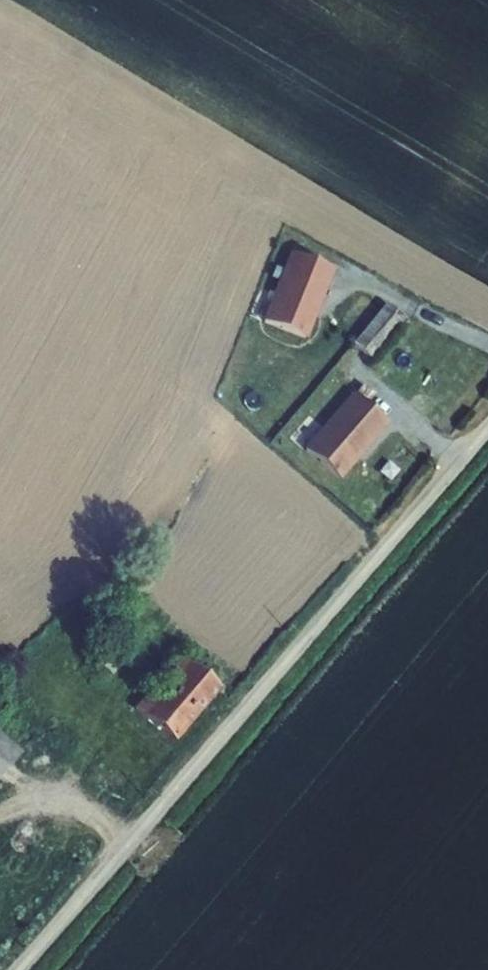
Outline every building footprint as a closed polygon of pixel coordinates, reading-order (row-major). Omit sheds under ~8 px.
[(278,280),(261,322),(307,339),(334,270),(289,252),(281,271),(278,280)] [(271,278),(278,280),(281,271),(275,269),(271,278)] [(384,304),(352,344),(372,360),(404,319),(384,304)] [(362,385),(353,395),(365,405),(373,394),(362,385)] [(352,394),(303,450),(340,481),(388,424),(365,405),(353,395),(352,394)] [(165,689),(197,716),(220,689),(180,655),(162,677),(169,684),(165,689)] [(134,710),(174,743),(197,716),(165,689),(160,694),(153,688),(134,710)] [(21,756),(0,737),(0,779),(21,756)]
